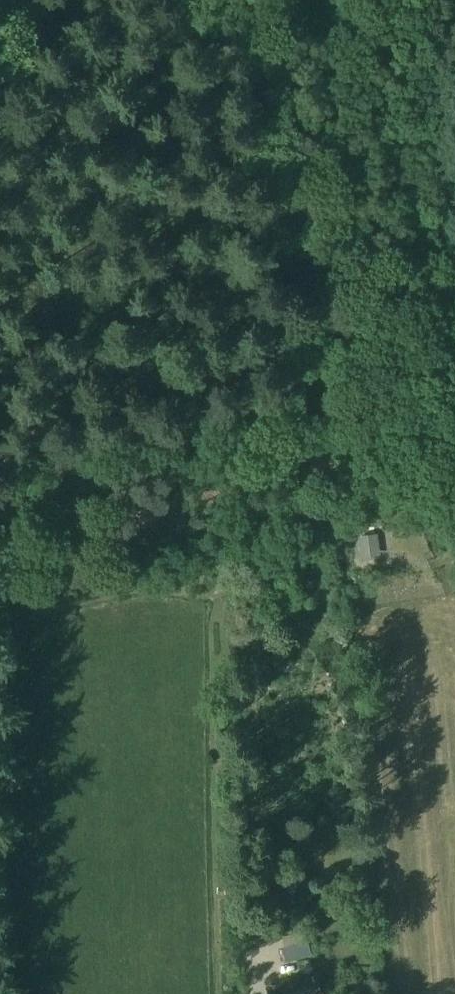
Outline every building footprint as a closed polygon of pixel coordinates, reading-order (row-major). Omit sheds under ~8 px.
[(359,558),(361,558),(379,556),(376,535),(357,537),(359,558)] [(284,962),(310,956),(305,942),(301,934),(281,938),(283,948),(280,949),(284,962)] [(281,982),(284,993),(314,993),(310,975),(281,982)]
